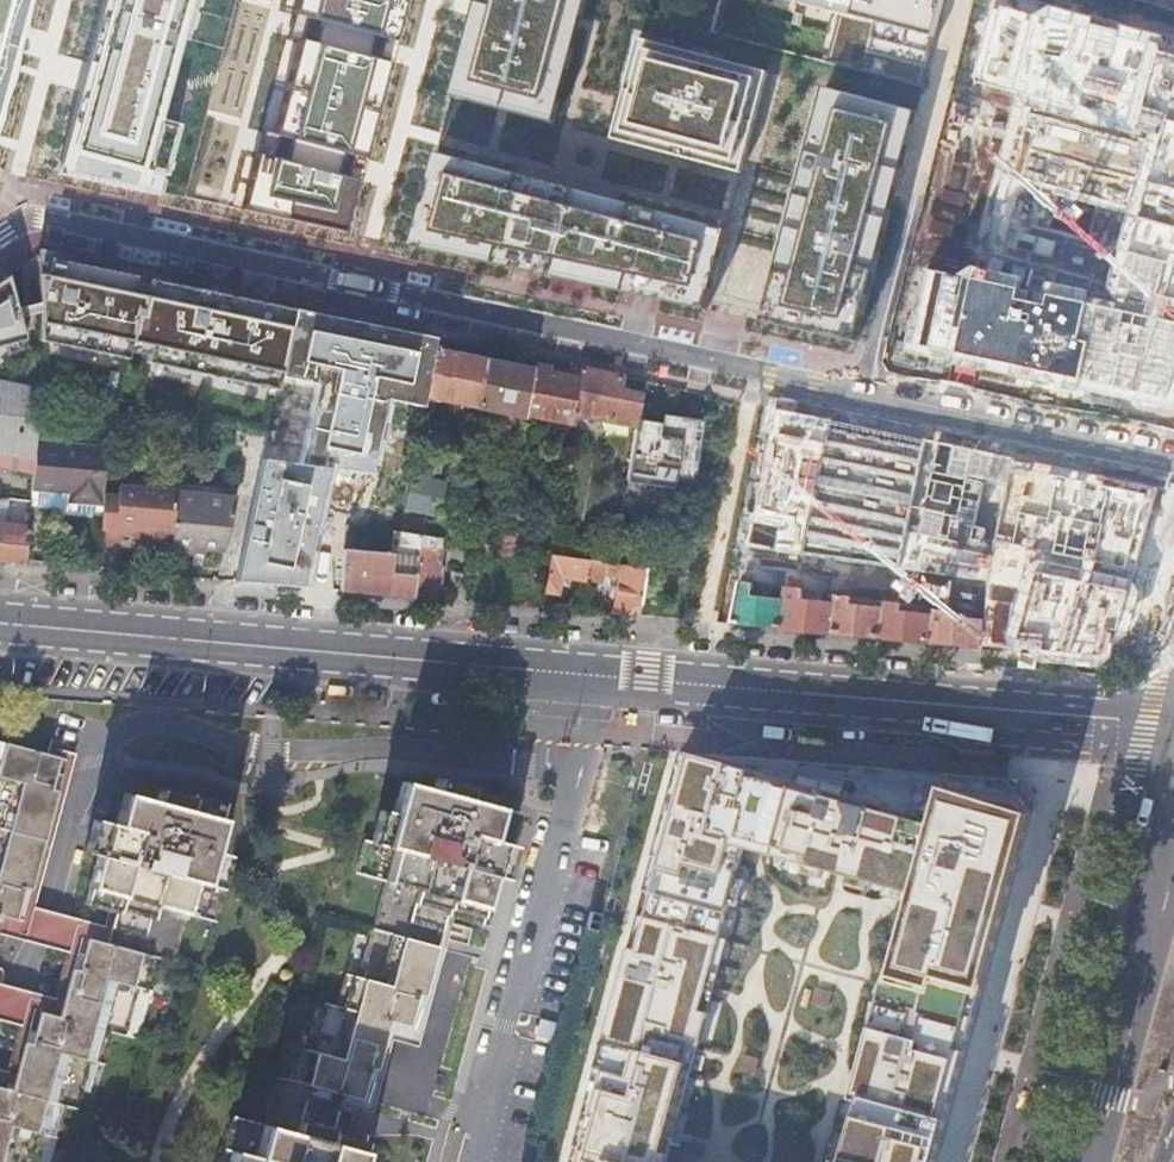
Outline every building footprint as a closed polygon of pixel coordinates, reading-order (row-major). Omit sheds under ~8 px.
[(27,0),(0,0),(0,96),(27,0)] [(70,165),(161,187),(176,124),(162,121),(192,0),(111,0),(70,165)] [(404,0),(295,0),(244,206),(346,231),(404,0)] [(580,0),(477,0),(451,104),(549,129),(580,0)] [(832,11),(834,13),(854,18),(859,0),(789,0),(832,11)] [(854,18),(936,36),(946,0),(859,0),(854,18)] [(642,47),(622,128),(745,163),(764,77),(642,47)] [(920,114),(830,90),(771,324),(863,343),(920,114)] [(734,235),(441,162),(416,255),(717,312),(734,235)] [(280,376),(294,311),(36,255),(38,341),(277,390),(280,376)] [(7,277),(0,282),(0,346),(23,338),(7,277)] [(435,340),(294,311),(280,376),(315,384),(296,463),(262,458),(235,581),(304,587),(329,469),(367,474),(384,399),(422,407),(424,398),(432,351),(435,340)] [(533,365),(534,359),(535,354),(526,352),(517,350),(515,357),(510,361),(503,359),(501,365),(485,361),(476,409),(523,418),(524,415),(533,365)] [(424,398),(476,409),(485,361),(459,356),(432,351),(424,398)] [(556,369),(533,365),(524,415),(570,424),(571,421),(579,374),(556,369)] [(621,378),(580,369),(579,374),(571,421),(577,422),(578,415),(637,427),(638,419),(643,396),(619,391),(620,384),(621,378)] [(41,387),(0,379),(0,470),(33,475),(33,474),(36,444),(37,429),(41,387)] [(1164,415),(1173,417),(1173,391),(1169,390),(1164,415)] [(662,414),(660,423),(701,430),(703,422),(674,416),(662,414)] [(705,420),(705,417),(704,417),(703,422),(701,430),(660,423),(658,434),(639,430),(641,419),(638,419),(637,427),(626,484),(628,484),(674,492),(676,483),(692,486),(689,502),(691,503),(695,475),(705,420)] [(102,496),(107,450),(36,444),(33,474),(33,475),(31,501),(53,503),(53,514),(60,515),(69,515),(70,504),(101,506),(102,496)] [(1048,463),(1040,513),(1173,535),(1173,484),(1048,463)] [(409,479),(404,508),(441,514),(446,485),(409,479)] [(171,539),(175,494),(119,489),(118,497),(102,496),(101,506),(100,518),(97,555),(113,557),(114,540),(115,534),(134,536),(171,539)] [(171,545),(170,552),(195,554),(195,548),(201,549),(225,551),(236,499),(175,494),(171,539),(171,545)] [(53,503),(31,501),(30,512),(53,514),(53,503)] [(69,515),(100,518),(101,506),(70,504),(69,515)] [(399,535),(420,538),(423,525),(401,522),(399,535)] [(25,564),(28,530),(0,527),(0,562),(25,564)] [(522,552),(524,537),(502,533),(499,549),(522,552)] [(114,540),(171,545),(171,539),(134,536),(115,534),(114,540)] [(344,552),(340,591),(376,595),(414,598),(420,538),(399,535),(393,534),(391,556),(344,552)] [(549,542),(549,541),(524,537),(522,552),(546,556),(549,542)] [(421,538),(414,598),(434,600),(436,585),(437,574),(443,575),(444,568),(438,568),(440,541),(421,538)] [(612,565),(552,556),(550,556),(544,594),(559,597),(561,579),(617,587),(615,601),(613,615),(616,616),(638,618),(646,570),(629,568),(612,565)] [(741,583),(732,626),(759,628),(784,630),(786,600),(754,598),(756,585),(742,583),(741,583)] [(786,600),(784,630),(808,633),(833,635),(836,605),(802,602),(803,592),(787,590),(786,600)] [(837,597),(803,592),(802,602),(836,605),(837,597)] [(836,605),(833,635),(859,637),(883,639),(885,610),(852,606),(852,599),(837,597),(836,605)] [(852,606),(885,610),(886,604),(870,602),(852,599),(852,606)] [(885,610),(883,639),(909,642),(934,644),(935,616),(902,613),(902,606),(886,604),(885,610)] [(936,611),(902,606),(902,613),(935,616),(936,611)] [(935,616),(934,644),(957,646),(982,648),(984,621),(951,618),(952,613),(936,611),(935,616)] [(19,922),(30,883),(53,799),(64,759),(0,742),(0,917),(19,922)] [(737,852),(761,762),(748,761),(737,760),(671,754),(625,922),(623,928),(732,956),(759,858),(737,852)] [(925,775),(761,762),(737,852),(759,858),(898,894),(929,776),(925,775)] [(898,894),(868,993),(971,1017),(1029,812),(1008,783),(935,776),(929,776),(898,894)] [(334,1093),(361,1100),(372,1060),(383,1020),(410,1027),(426,968),(441,914),(473,922),(486,876),(502,880),(506,864),(511,848),(504,846),(513,813),(465,800),(468,786),(436,777),(432,791),(400,782),(391,814),(379,810),(370,842),(363,840),(354,874),(388,883),(362,977),(345,973),(336,1006),(322,1002),(309,1050),(295,1047),(285,1079),(277,1076),(271,1097),(263,1125),(232,1116),(223,1149),(238,1153),(235,1161),(357,1161),(365,1133),(327,1122),(334,1093)] [(52,1139),(61,1106),(74,1110),(86,1068),(99,1072),(109,1037),(119,1040),(134,988),(147,991),(156,958),(170,962),(182,914),(214,921),(223,889),(216,887),(223,855),(211,851),(224,803),(189,794),(188,798),(157,790),(154,802),(124,794),(115,826),(90,819),(85,835),(80,853),(94,856),(81,904),(113,913),(104,944),(79,937),(69,974),(57,1018),(32,1011),(22,1047),(9,1091),(0,1089),(0,1161),(32,1161),(39,1135),(52,1139)] [(595,932),(600,914),(590,912),(585,929),(595,932)] [(732,956),(623,928),(622,933),(584,1076),(692,1105),(732,956)] [(971,1017),(868,993),(832,1118),(936,1144),(971,1017)] [(584,1076),(561,1161),(677,1161),(692,1105),(584,1076)] [(936,1144),(832,1118),(820,1161),(931,1161),(936,1144)] [(52,1139),(39,1135),(32,1161),(46,1161),(53,1139),(52,1139)]
